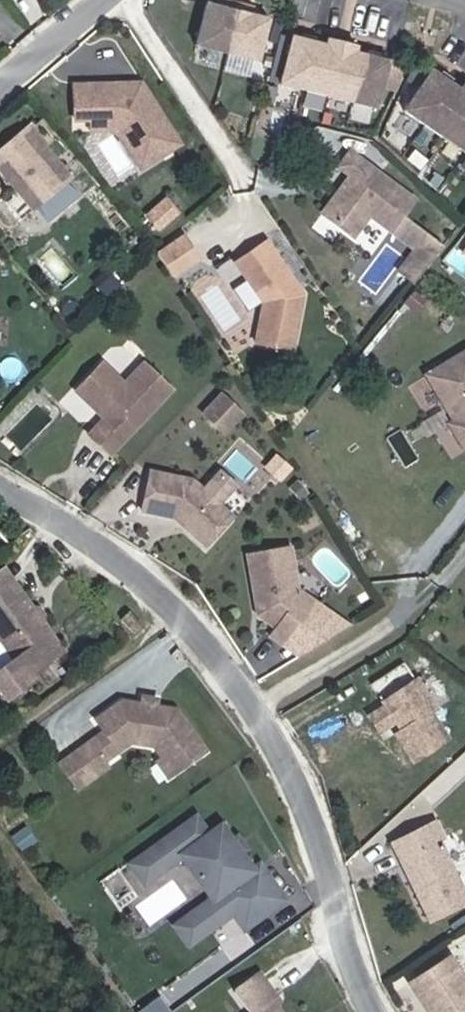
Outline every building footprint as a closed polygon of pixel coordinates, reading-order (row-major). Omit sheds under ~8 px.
[(235,28),(218,25),(211,67),(274,79),(281,36),(265,33),(266,26),(237,20),(235,28)] [(339,51),(338,58),(367,64),(369,56),(339,51)] [(306,52),(297,100),(395,119),(404,71),(367,64),(338,58),(306,52)] [(423,118),(464,149),(464,89),(451,79),(423,118)] [(106,101),(108,137),(132,135),(141,139),(170,180),(199,160),(157,99),(150,104),(142,100),(106,101)] [(92,102),(93,137),(108,137),(106,101),(92,102)] [(108,137),(108,147),(130,146),(135,147),(161,186),(170,180),(141,139),(132,135),(108,137)] [(45,143),(8,176),(54,227),(91,194),(45,143)] [(361,201),(342,225),(372,248),(389,227),(410,243),(433,213),(370,165),(360,179),(371,188),(375,190),(367,201),(361,201)] [(371,188),(361,201),(367,201),(375,190),(371,188)] [(148,213),(162,229),(183,211),(169,195),(148,213)] [(187,230),(159,251),(179,278),(208,257),(187,230)] [(265,241),(235,262),(262,302),(255,343),(292,350),(302,295),(265,241)] [(0,279),(0,362),(7,362),(13,280),(0,279)] [(425,373),(464,440),(464,350),(425,373)] [(118,376),(91,403),(111,422),(120,422),(124,426),(120,431),(104,447),(125,468),(187,403),(160,376),(140,396),(118,376)] [(228,433),(249,410),(225,388),(204,411),(228,433)] [(120,422),(111,422),(120,431),(124,426),(120,422)] [(247,530),(207,493),(164,485),(157,525),(189,531),(196,532),(201,537),(201,542),(220,560),(247,530)] [(189,531),(201,542),(201,537),(196,532),(189,531)] [(264,568),(273,615),(278,614),(280,623),(275,629),(277,630),(293,641),(287,650),(302,660),(332,616),(315,604),(307,560),(264,568)] [(20,586),(3,598),(12,612),(30,600),(20,586)] [(0,600),(0,632),(20,660),(36,682),(44,693),(79,668),(30,600),(12,612),(3,598),(0,600)] [(27,688),(36,682),(20,660),(12,667),(27,688)] [(452,721),(432,692),(398,716),(418,744),(412,749),(431,776),(464,751),(446,725),(452,721)] [(135,715),(109,734),(118,746),(133,766),(145,757),(170,761),(178,773),(185,768),(197,784),(222,765),(191,724),(135,715)] [(400,720),(384,731),(396,747),(412,736),(400,720)] [(118,746),(104,756),(119,777),(133,766),(118,746)] [(119,777),(104,756),(73,779),(92,805),(123,782),(119,777)] [(178,773),(174,777),(185,793),(197,784),(185,768),(178,773)] [(210,833),(161,868),(175,887),(201,867),(233,910),(190,940),(204,959),(248,927),(259,943),(299,914),(274,880),(267,885),(256,871),(246,856),(235,841),(223,850),(210,833)] [(416,853),(423,866),(417,870),(449,932),(464,923),(464,874),(454,853),(459,850),(451,835),(416,853)] [(263,865),(252,851),(246,856),(256,871),(263,865)] [(423,866),(416,853),(410,856),(417,870),(423,866)] [(161,868),(146,879),(159,898),(175,887),(161,868)] [(428,996),(438,1011),(464,1011),(464,973),(428,996)] [(275,988),(250,1007),(254,1011),(293,1011),(275,988)] [(173,1011),(161,997),(143,1011),(171,1011),(173,1011)]
